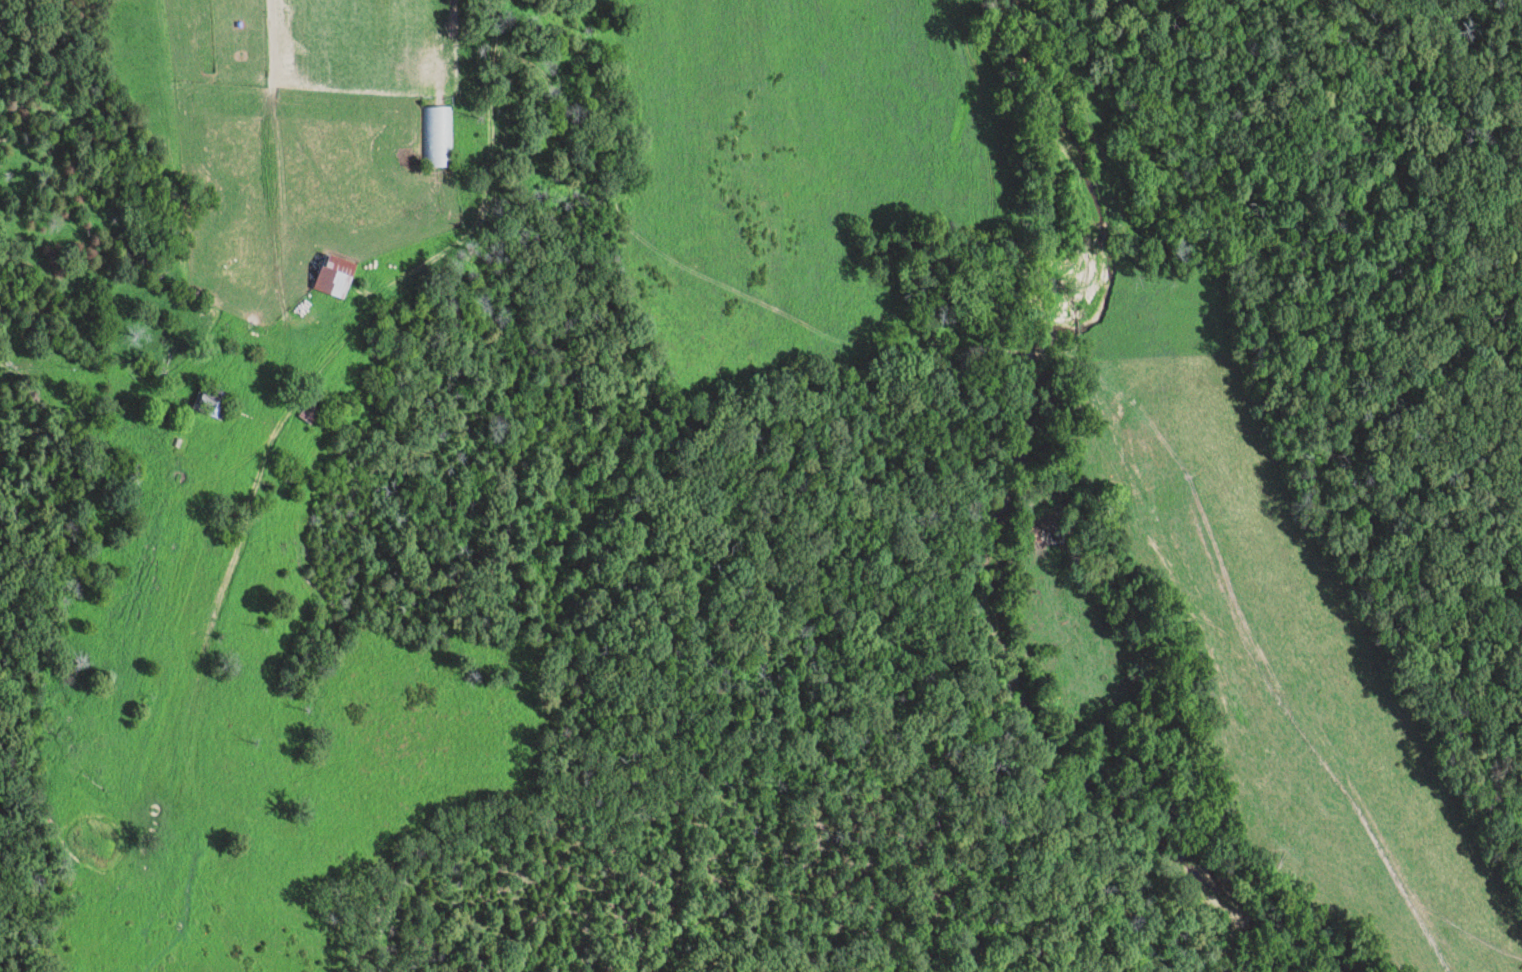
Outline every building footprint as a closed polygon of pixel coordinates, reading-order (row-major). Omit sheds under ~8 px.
[(421,109),(421,169),(450,169),(450,109),(421,109)] [(308,290),(341,301),(352,265),(320,254),(308,290)] [(218,423),(227,397),(198,387),(189,413),(218,423)]
